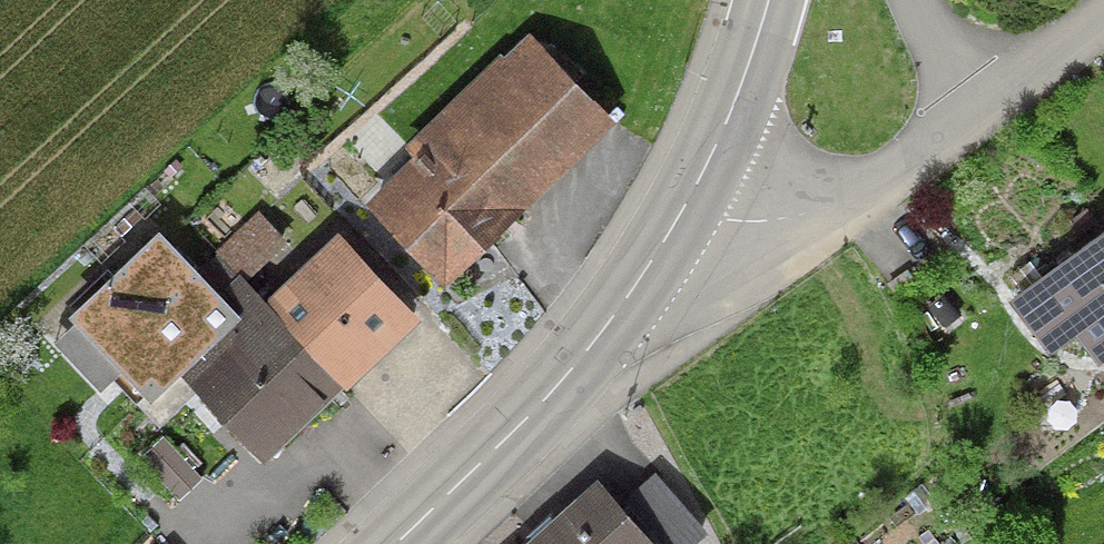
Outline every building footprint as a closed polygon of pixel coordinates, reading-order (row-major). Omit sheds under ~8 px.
[(527,51),(370,203),(442,277),(599,124),(527,51)] [(258,212),(214,252),(243,283),(286,244),(258,212)] [(159,233),(70,319),(153,405),(242,319),(159,233)] [(1103,344),(1103,244),(1054,280),(1102,346),(1103,344)] [(401,321),(335,249),(193,380),(259,452),(401,321)] [(199,475),(163,436),(140,457),(176,496),(199,475)] [(593,496),(539,543),(637,543),(593,496)]
